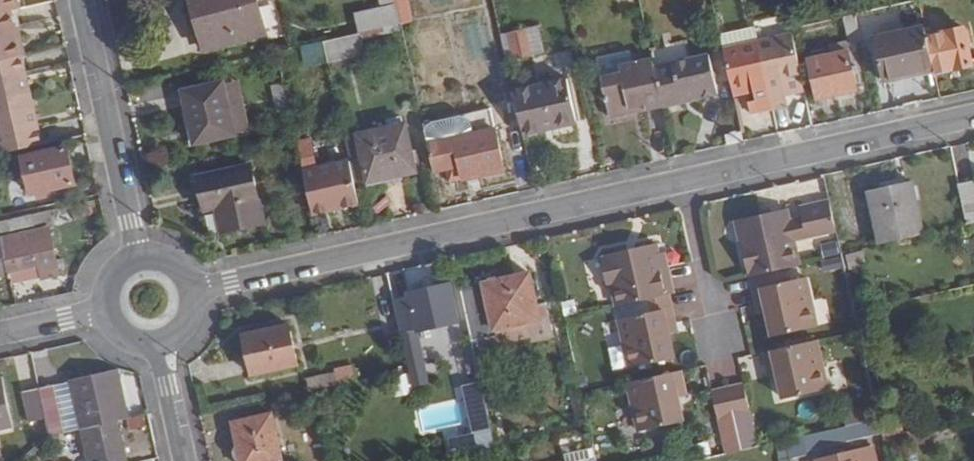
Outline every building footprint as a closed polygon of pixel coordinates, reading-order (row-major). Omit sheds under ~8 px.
[(10,12),(19,10),(17,0),(0,0),(0,14),(10,12)] [(202,49),(264,34),(256,0),(190,0),(202,49)] [(380,7),(355,13),(360,33),(399,24),(394,0),(379,0),(380,7)] [(406,0),(394,0),(399,24),(411,21),(406,0)] [(21,57),(23,56),(20,41),(16,41),(10,12),(0,14),(0,62),(21,57)] [(867,24),(864,12),(854,15),(857,26),(867,24)] [(857,26),(854,15),(843,17),(849,43),(861,41),(857,26)] [(401,32),(399,24),(360,33),(362,41),(401,32)] [(926,37),(924,27),(873,39),(882,81),(933,69),(926,37)] [(933,69),(935,74),(972,66),(967,45),(971,42),(969,29),(963,28),(926,37),(933,69)] [(525,29),(500,35),(506,61),(531,55),(525,29)] [(754,29),(719,38),(722,50),(758,42),(755,29),(754,29)] [(362,41),(360,33),(323,42),(327,63),(365,55),(362,41)] [(758,42),(722,50),(731,92),(751,87),(754,99),(749,101),(752,111),(756,110),(757,112),(787,105),(782,81),(802,77),(792,34),(758,42)] [(319,43),(297,47),(302,68),(323,64),(319,43)] [(847,52),(808,60),(817,98),(856,90),(847,52)] [(654,69),(662,106),(717,93),(709,56),(654,69)] [(0,62),(0,101),(29,94),(21,57),(0,62)] [(644,110),(662,106),(654,69),(651,59),(619,67),(620,74),(600,78),(609,118),(628,114),(627,110),(643,106),(644,110)] [(565,80),(513,91),(522,135),(540,132),(540,128),(575,121),(565,80)] [(222,82),(182,91),(195,144),(234,135),(222,82)] [(289,113),(283,84),(270,87),(277,116),(289,113)] [(811,118),(805,89),(797,91),(804,120),(811,118)] [(29,94),(0,101),(0,112),(32,105),(29,94)] [(42,145),(32,105),(0,112),(0,155),(42,145)] [(407,124),(344,138),(349,160),(355,185),(418,172),(407,124)] [(493,130),(426,144),(433,173),(444,170),(448,184),(503,171),(493,130)] [(723,133),(726,145),(742,141),(739,130),(723,133)] [(309,138),(295,141),(312,211),(359,200),(355,185),(349,160),(316,168),(309,138)] [(67,147),(22,158),(31,194),(75,184),(67,147)] [(250,165),(197,177),(205,211),(215,208),(220,232),(263,223),(250,165)] [(868,192),(880,245),(923,236),(911,182),(868,192)] [(959,185),(968,226),(973,224),(973,182),(959,185)] [(836,230),(829,200),(803,206),(806,219),(810,235),(836,230)] [(740,243),(748,277),(750,277),(778,270),(800,266),(794,238),(790,223),(787,209),(741,220),(746,241),(740,243)] [(48,212),(34,215),(38,230),(48,228),(52,227),(48,212)] [(9,274),(36,267),(39,279),(59,275),(48,228),(38,230),(34,215),(0,223),(0,234),(1,239),(0,239),(0,276),(9,274)] [(790,223),(794,238),(810,235),(806,219),(790,223)] [(735,221),(740,243),(746,241),(741,220),(735,221)] [(610,289),(614,307),(640,302),(667,295),(672,294),(666,266),(659,268),(656,254),(653,244),(603,255),(603,258),(598,259),(605,290),(610,289)] [(663,252),(656,254),(659,268),(666,266),(663,252)] [(36,267),(9,274),(12,285),(39,279),(36,267)] [(778,270),(750,277),(753,292),(782,286),(778,270)] [(529,274),(460,290),(469,334),(475,358),(554,339),(546,304),(536,306),(529,274)] [(782,286),(753,292),(756,308),(765,306),(767,316),(772,339),(816,329),(805,281),(782,286)] [(408,298),(392,301),(407,371),(409,378),(427,375),(417,331),(458,321),(450,285),(407,294),(408,298)] [(667,295),(640,302),(642,314),(670,308),(667,295)] [(765,306),(756,308),(758,317),(767,316),(765,306)] [(670,308),(642,314),(617,320),(628,369),(670,360),(665,335),(663,325),(673,323),(670,308)] [(663,325),(665,335),(676,332),(673,323),(663,325)] [(288,326),(243,336),(252,375),(297,365),(288,326)] [(459,336),(466,369),(476,367),(475,358),(469,334),(459,336)] [(816,342),(763,354),(767,370),(776,368),(778,377),(783,401),(827,390),(816,342)] [(338,386),(357,381),(354,366),(335,370),(336,372),(338,386)] [(476,367),(466,369),(474,404),(484,402),(476,367)] [(776,368),(767,370),(769,379),(778,377),(776,368)] [(117,422),(128,419),(117,372),(71,382),(89,460),(126,460),(117,422)] [(309,378),(312,392),(323,390),(338,386),(336,372),(309,378)] [(679,373),(626,385),(637,433),(681,424),(676,400),(674,391),(677,390),(683,389),(679,373)] [(429,385),(427,375),(409,378),(411,389),(429,385)] [(11,426),(0,380),(0,429),(11,426)] [(744,384),(728,388),(735,418),(751,414),(744,384)] [(55,385),(21,392),(29,423),(46,420),(50,436),(66,432),(55,385)] [(735,418),(728,388),(712,391),(719,421),(735,418)] [(677,390),(680,399),(685,398),(683,389),(677,390)] [(620,433),(633,431),(630,412),(617,414),(620,433)] [(231,424),(240,460),(280,460),(282,460),(271,415),(231,424)] [(878,419),(883,443),(903,439),(898,415),(878,419)] [(881,433),(878,419),(802,436),(805,450),(881,433)] [(784,440),(789,460),(799,460),(793,438),(784,440)] [(875,448),(819,460),(878,460),(875,448)]
